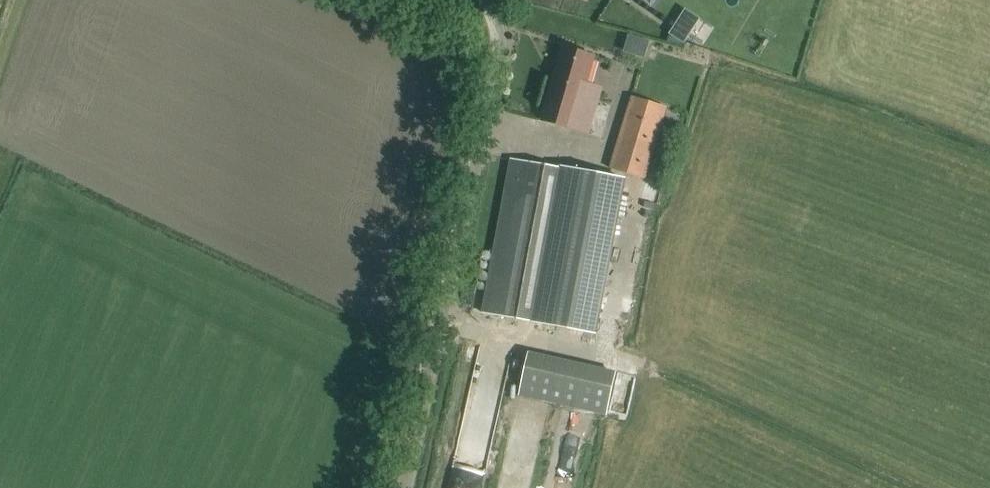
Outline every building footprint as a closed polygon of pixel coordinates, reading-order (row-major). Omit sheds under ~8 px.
[(666,34),(681,44),(698,17),(682,8),(666,34)] [(625,34),(621,49),(643,54),(646,38),(625,34)] [(541,119),(561,125),(586,133),(599,88),(586,84),(594,56),(563,47),(541,119)] [(631,96),(609,167),(642,177),(664,106),(631,96)] [(594,335),(624,175),(565,164),(564,167),(512,157),(482,313),(535,323),(535,324),(594,335)] [(528,354),(519,394),(607,414),(616,374),(528,354)]
